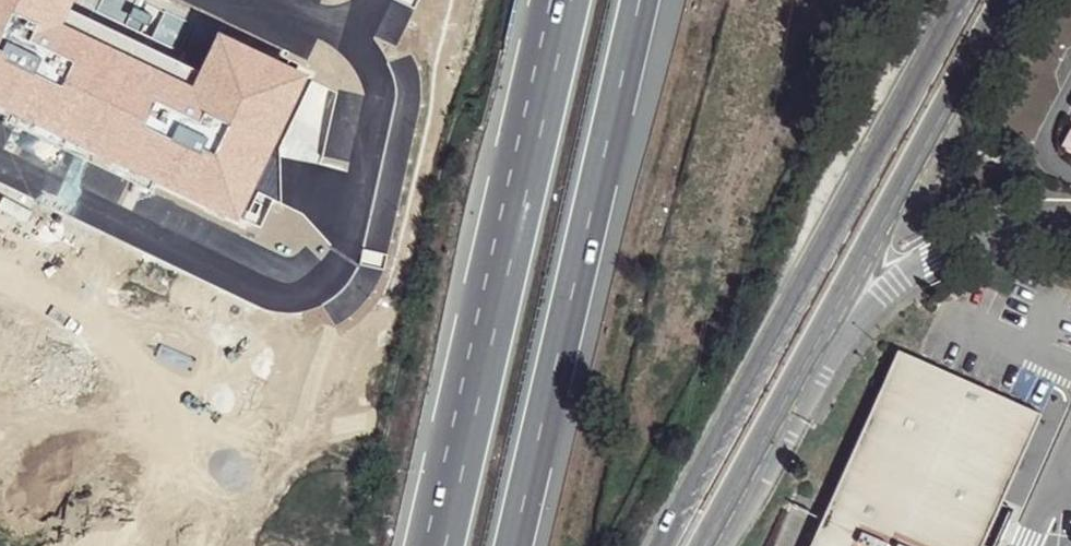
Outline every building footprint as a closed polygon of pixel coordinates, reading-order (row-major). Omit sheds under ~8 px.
[(85,11),(87,4),(122,18),(115,34),(137,44),(151,8),(131,0),(60,0),(85,11)] [(151,8),(154,0),(131,0),(151,8)] [(115,34),(122,18),(87,4),(85,11),(81,20),(115,34)] [(1067,131),(1060,152),(1070,155),(1070,132),(1067,131)] [(312,335),(345,347),(367,287),(334,275),(312,335)] [(814,545),(986,545),(1002,507),(1041,418),(905,360),(894,355),(814,545)] [(986,545),(987,545),(1001,525),(1019,483),(1002,507),(986,545)]
